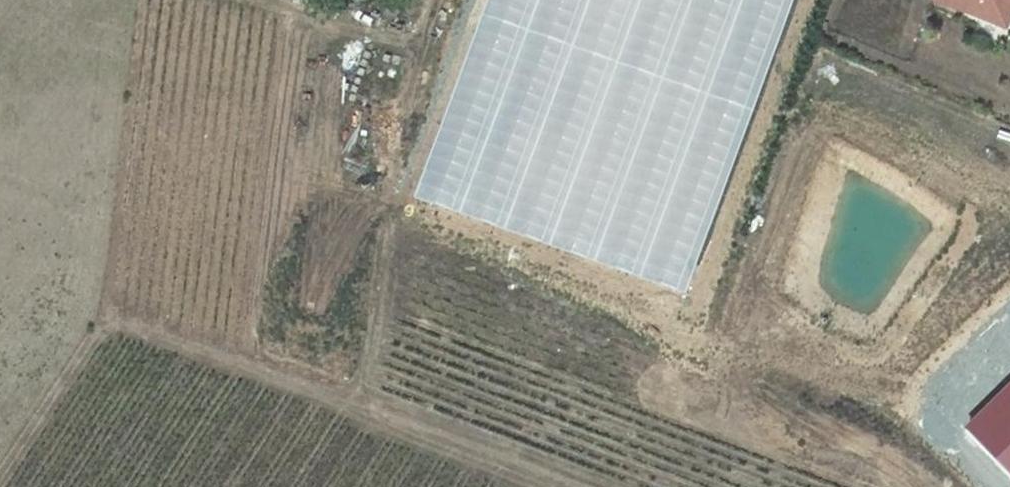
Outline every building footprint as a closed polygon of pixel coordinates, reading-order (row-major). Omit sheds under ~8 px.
[(1008,26),(1009,20),(1009,0),(938,0),(1008,26)] [(969,429),(1009,470),(1009,388),(969,429)]
